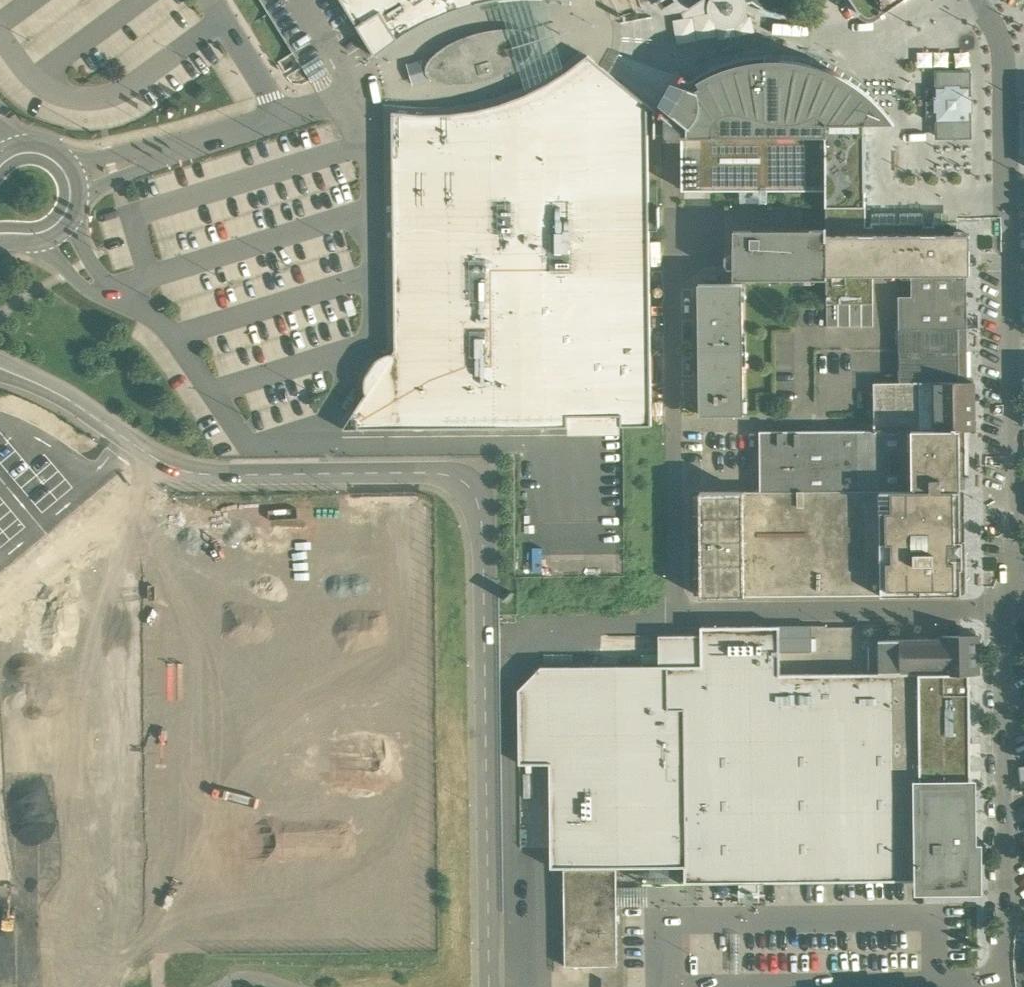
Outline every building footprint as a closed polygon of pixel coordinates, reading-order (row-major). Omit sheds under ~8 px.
[(376,56),(405,34),(405,33),(427,21),(439,15),(451,11),(476,3),(496,0),(341,0),(376,56)] [(504,14),(507,27),(511,27),(519,62),(517,63),(521,77),(526,93),(526,94),(566,71),(560,53),(548,13),(544,0),(500,0),(504,14)] [(699,1),(700,3),(703,10),(703,12),(716,9),(718,14),(721,17),(729,20),(736,17),(739,14),(741,9),(741,4),(749,2),(749,1),(753,1),(758,4),(766,8),(772,11),(777,12),(786,13),(792,14),(792,15),(793,15),(793,0),(701,0),(699,1)] [(878,0),(851,0),(860,13),(861,12),(864,15),(868,17),(871,17),(875,16),(884,9),(878,0)] [(884,9),(885,10),(901,0),(878,0),(884,9)] [(425,72),(427,78),(433,81),(441,83),(449,82),(461,82),(472,82),(482,79),(497,74),(508,70),(517,63),(519,62),(511,27),(507,27),(501,27),(488,28),(470,31),(456,36),(444,42),(434,49),(429,53),(425,59),(424,63),(425,72)] [(707,69),(691,80),(684,77),(685,76),(682,75),(681,77),(660,113),(659,115),(661,117),(662,115),(682,131),(682,136),(826,135),(828,135),(828,123),(865,123),(876,99),(868,92),(862,87),(852,81),(841,74),(841,75),(839,74),(837,77),(814,68),(815,64),(802,61),(788,59),(779,58),(779,59),(767,59),(767,53),(765,53),(765,54),(745,57),(726,62),(707,69)] [(526,95),(501,104),(475,110),(450,114),(424,115),(393,112),(396,349),(393,353),(389,353),(385,354),(382,356),(379,358),(376,360),(367,375),(365,379),(365,385),(365,390),(366,393),(364,396),(343,428),(544,426),(544,425),(544,415),(621,414),(621,424),(621,425),(652,424),(648,103),(631,89),(620,80),(588,55),(566,73),(526,95)] [(427,81),(421,59),(408,62),(413,84),(427,81)] [(645,63),(632,59),(626,69),(620,80),(631,89),(645,63)] [(681,77),(645,63),(631,89),(648,103),(660,113),(681,77)] [(969,72),(937,72),(937,98),(935,98),(935,112),(937,112),(937,137),(969,137),(969,112),(972,112),(971,97),(969,97),(969,72)] [(865,123),(828,123),(828,135),(826,135),(826,189),(826,205),(866,205),(865,123)] [(826,189),(826,135),(682,136),(682,190),(826,189)] [(937,169),(974,170),(974,142),(938,141),(937,169)] [(866,205),(826,205),(827,229),(827,235),(866,234),(866,225),(866,205)] [(925,221),(871,221),(871,225),(866,225),(866,234),(959,234),(959,221),(933,221),(933,225),(925,225),(925,221)] [(801,237),(760,237),(760,230),(751,230),(734,230),(734,279),(772,279),(772,273),(780,273),(780,279),(793,278),(793,273),(815,273),(815,278),(827,278),(827,235),(827,229),(801,229),(801,237)] [(866,234),(827,235),(827,274),(910,274),(955,273),(970,273),(969,234),(959,234),(866,234)] [(955,273),(910,274),(911,295),(899,295),(899,328),(955,327),(955,273)] [(873,274),(827,274),(827,278),(827,303),(873,303),(873,274)] [(743,283),(698,284),(699,349),(743,349),(743,283)] [(873,303),(827,303),(827,326),(873,326),(873,303)] [(955,327),(899,328),(899,381),(913,381),(956,381),(955,327)] [(744,414),(743,349),(699,349),(700,414),(744,414)] [(899,381),(874,382),(874,429),(913,429),(913,381),(899,381)] [(956,381),(913,381),(913,429),(960,428),(973,428),(973,381),(956,381)] [(874,429),(873,429),(816,430),(760,431),(761,491),(881,489),(960,488),(960,428),(913,429),(874,429)] [(960,488),(881,489),(881,593),(961,592),(960,488)] [(761,491),(744,491),(745,596),(881,593),(881,489),(761,491)] [(744,491),(700,491),(700,574),(701,596),(745,596),(744,491)] [(698,675),(779,675),(779,628),(698,628),(698,671),(698,675)] [(977,635),(944,636),(944,638),(944,672),(969,672),(977,672),(977,635)] [(944,638),(886,639),(887,673),(922,672),(944,672),(944,638)] [(520,764),(551,764),(552,868),(565,868),(617,867),(686,867),(686,777),(685,709),(668,709),(668,666),(542,667),(519,690),(520,764)] [(887,673),(779,675),(698,675),(698,671),(668,666),(668,709),(685,709),(686,777),(686,867),(686,907),(926,901),(924,878),(923,775),(922,672),(887,673)] [(971,877),(969,672),(944,672),(922,672),(923,775),(924,878),(971,877)] [(617,970),(617,867),(565,868),(564,971),(617,970)]
